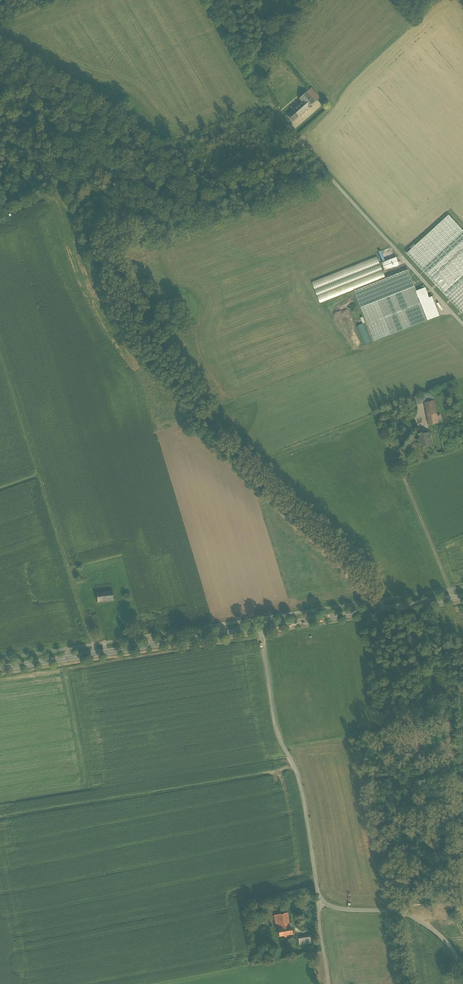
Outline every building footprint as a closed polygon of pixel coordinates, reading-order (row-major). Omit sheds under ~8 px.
[(302,103),(307,109),(320,98),(312,88),(299,99),(302,103)] [(287,116),(292,122),(307,109),(302,103),(287,116)] [(407,253),(462,314),(462,243),(462,242),(462,241),(462,231),(449,215),(407,253)] [(312,283),(320,303),(385,277),(377,257),(312,283)] [(396,258),(382,263),(385,271),(399,265),(396,258)] [(374,342),(428,320),(419,298),(408,270),(354,291),(374,342)] [(428,294),(419,298),(428,320),(440,316),(432,297),(429,298),(428,294)] [(372,342),(365,323),(356,327),(364,345),(372,342)] [(421,398),(421,402),(433,400),(432,394),(420,397),(421,398)] [(425,403),(427,410),(435,409),(434,402),(425,403)] [(438,423),(435,409),(427,410),(429,424),(438,423)] [(431,445),(428,433),(419,436),(420,440),(422,440),(423,447),(431,445)] [(97,603),(113,601),(112,591),(96,593),(97,603)] [(277,915),(279,929),(290,927),(287,913),(277,915)] [(279,936),(292,934),(291,927),(290,927),(279,929),(278,929),(279,936)] [(299,945),(311,943),(310,935),(298,937),(299,945)]
